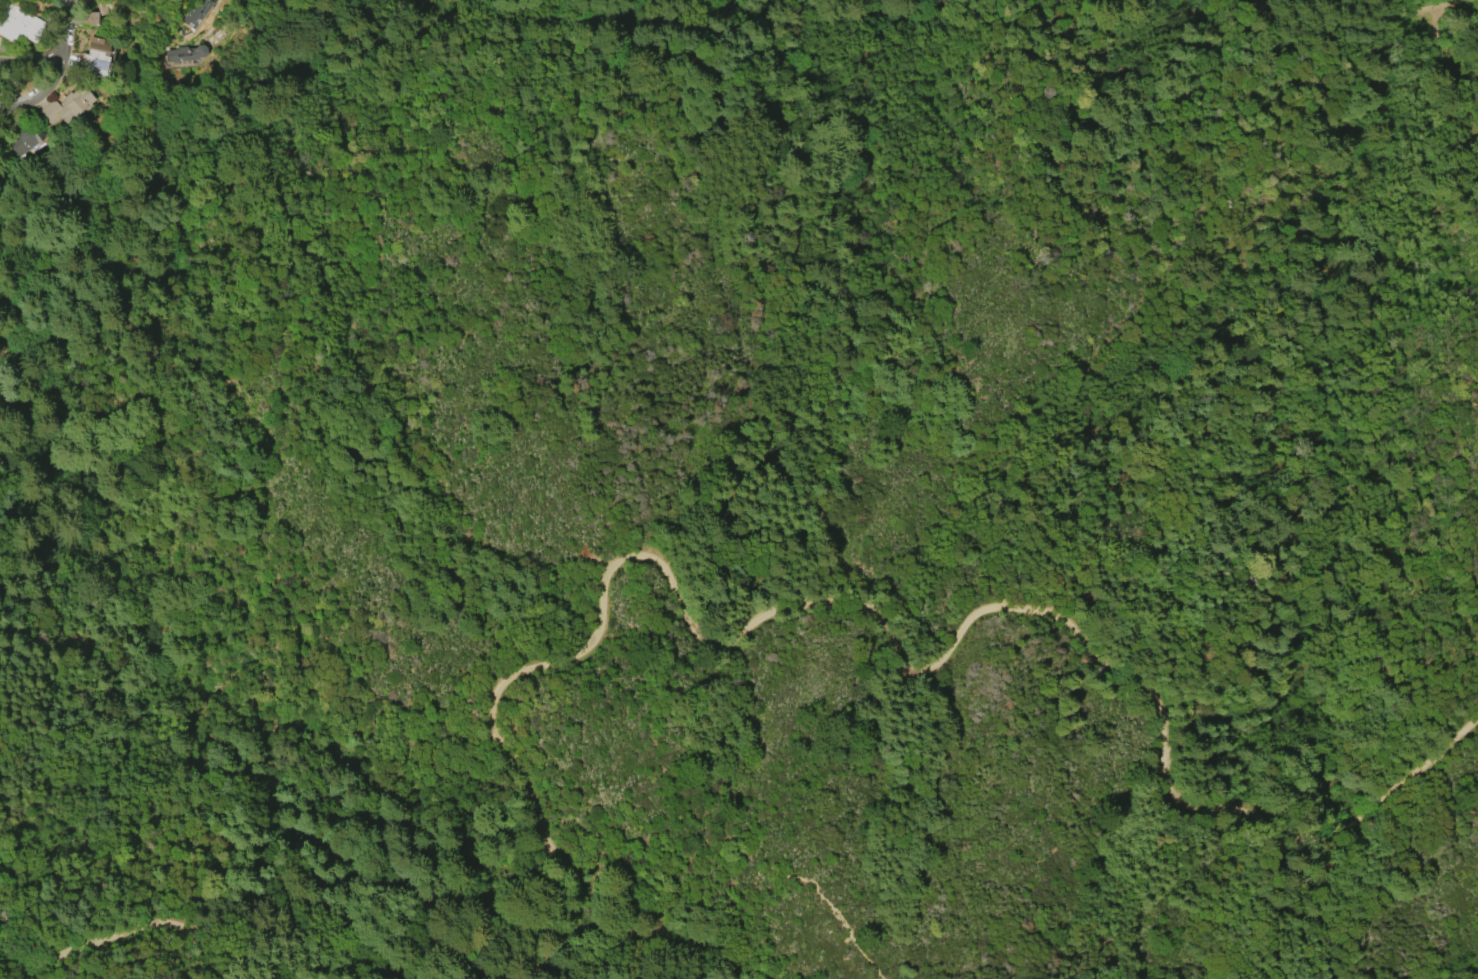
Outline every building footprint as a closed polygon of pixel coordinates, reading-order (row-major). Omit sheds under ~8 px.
[(185,19),(200,0),(214,0),(213,2),(214,3),(192,30),(184,23),(186,20),(185,19)] [(11,42),(0,36),(0,12),(2,8),(3,9),(7,2),(44,23),(38,33),(39,34),(33,44),(16,34),(11,42)] [(104,75),(79,69),(82,54),(86,55),(91,36),(112,41),(104,75)] [(192,65),(179,66),(179,61),(166,62),(165,50),(178,49),(177,47),(186,47),(187,49),(194,48),(194,49),(195,49),(197,45),(202,45),(206,48),(207,53),(203,57),(198,57),(198,59),(192,60),(192,65)] [(38,111),(52,99),(57,105),(64,100),(63,98),(70,92),(71,94),(82,85),(94,100),(65,125),(59,118),(50,126),(38,111)] [(18,158),(6,142),(33,122),(45,138),(18,158)]
